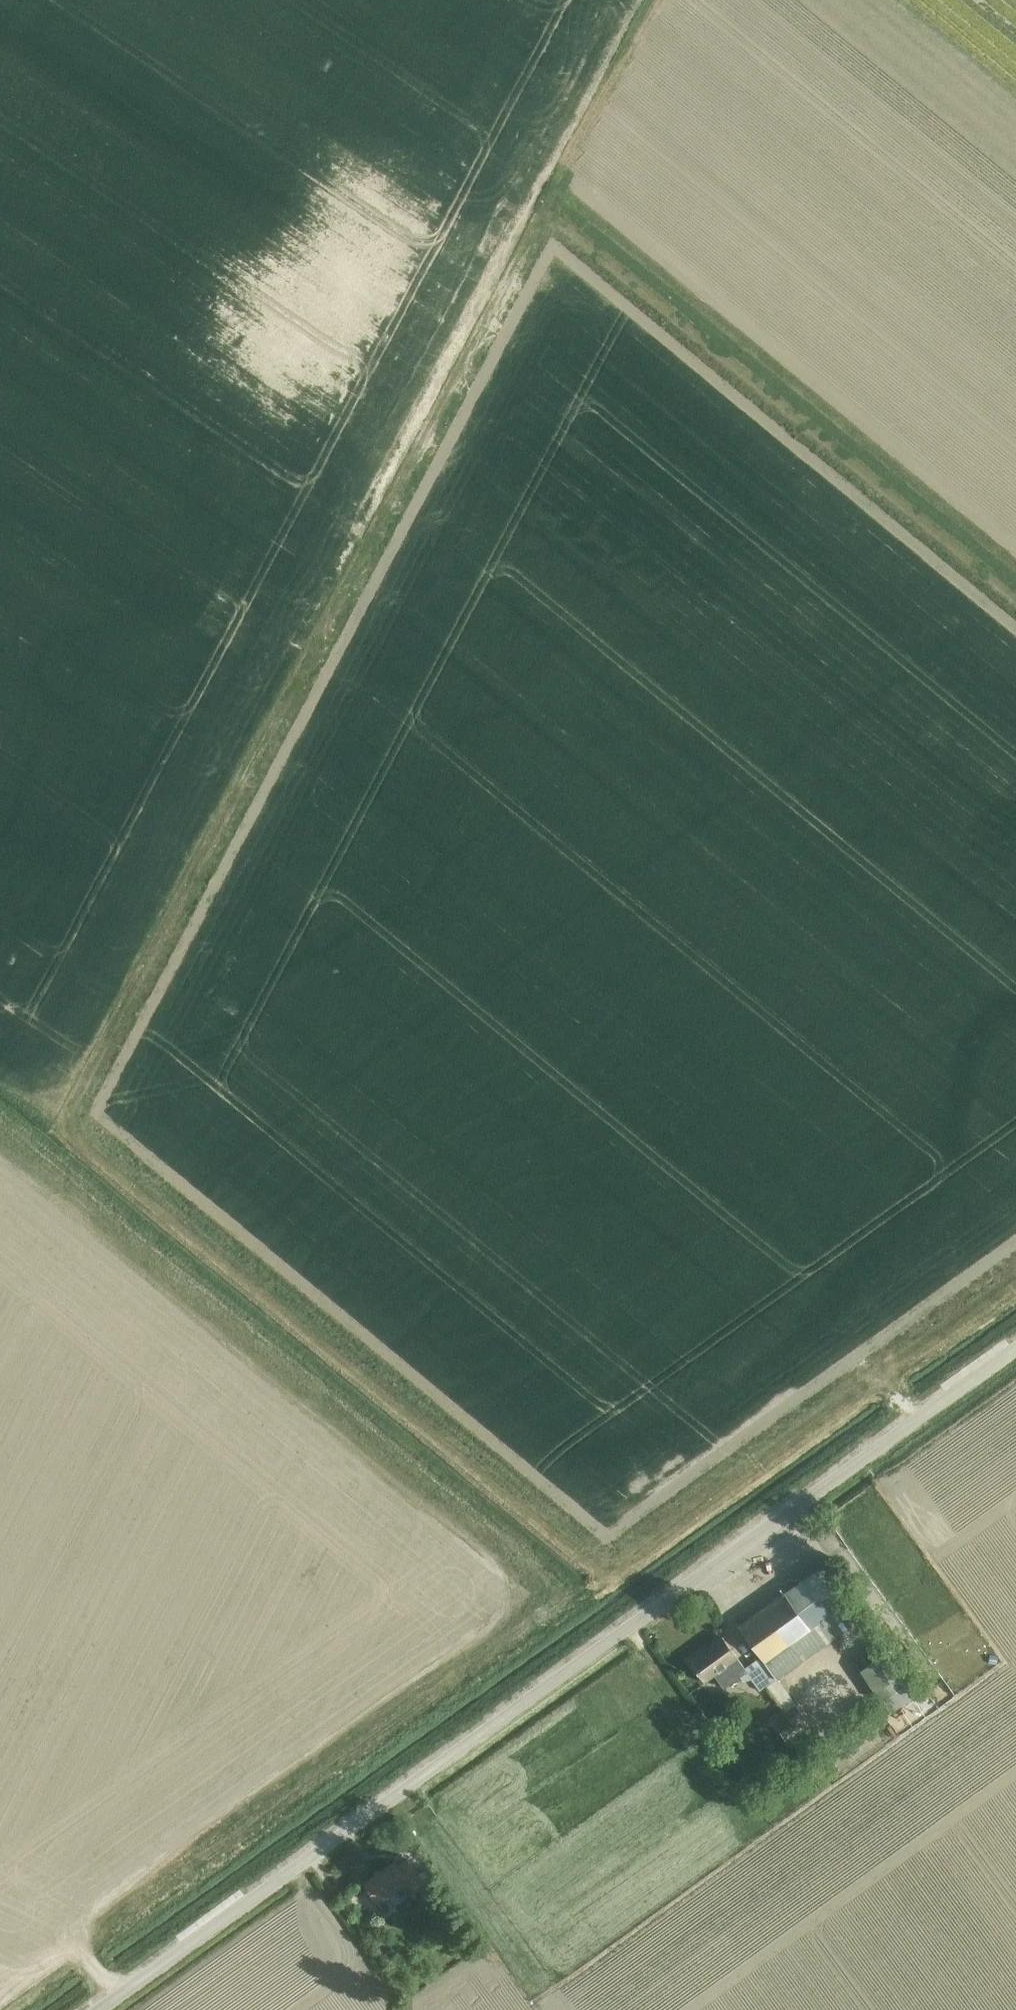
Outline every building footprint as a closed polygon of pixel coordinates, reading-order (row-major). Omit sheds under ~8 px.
[(750,1675),(759,1688),(795,1662),(784,1647),(838,1608),(813,1572),(739,1625),(761,1656),(745,1667),(723,1637),(690,1659),(703,1679),(714,1672),(722,1685),(737,1674),(740,1678),(750,1675)] [(854,1639),(866,1630),(858,1619),(845,1628),(854,1639)] [(860,1669),(881,1701),(911,1680),(904,1671),(909,1667),(894,1646),(892,1647),(880,1631),(875,1642),(883,1653),(860,1669)] [(989,1655),(988,1664),(997,1665),(998,1656),(989,1655)] [(430,1878),(424,1869),(418,1874),(407,1859),(398,1865),(395,1861),(364,1884),(377,1903),(407,1882),(413,1890),(430,1878)]
